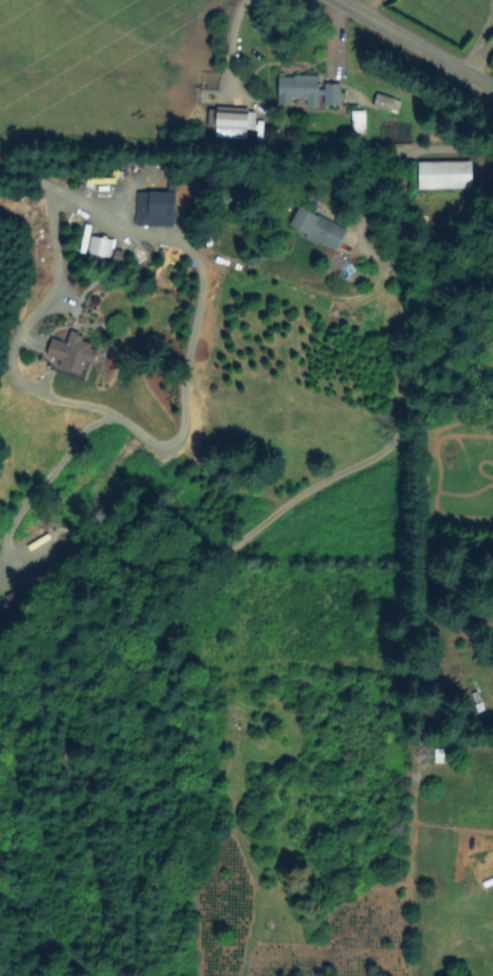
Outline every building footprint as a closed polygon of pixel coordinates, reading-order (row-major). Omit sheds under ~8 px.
[(318,75),(318,107),(306,107),(307,98),(291,98),(291,104),(280,104),(280,75),(318,75)] [(342,85),(341,104),(325,103),(326,84),(342,85)] [(397,99),(394,111),(377,106),(380,94),(397,99)] [(251,108),(249,132),(216,129),(219,105),(251,108)] [(367,131),(353,131),(352,111),(366,111),(367,131)] [(475,188),(420,189),(419,161),(474,160),(475,188)] [(176,194),(173,227),(137,224),(139,192),(176,194)] [(347,230),(335,251),(308,237),(310,233),(291,224),(302,203),(321,213),(320,216),(347,230)] [(78,340),(99,347),(94,363),(85,360),(81,373),(59,366),(62,357),(48,352),(53,337),(67,342),(71,330),(80,333),(78,340)] [(24,600),(11,607),(6,597),(18,590),(24,600)] [(446,748),(445,762),(435,762),(435,748),(446,748)]
